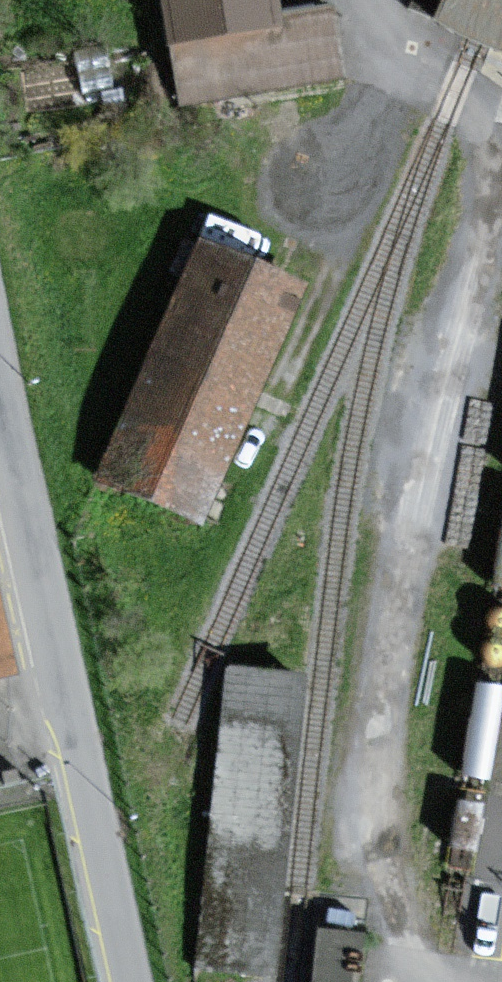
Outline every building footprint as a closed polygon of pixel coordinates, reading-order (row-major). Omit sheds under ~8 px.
[(179,39),(271,23),(267,0),(165,0),(172,40),(179,39)] [(434,22),(475,43),(501,51),(501,0),(443,0),(434,22)] [(271,23),(179,39),(190,106),(348,80),(336,12),(271,23)] [(301,290),(197,247),(98,486),(202,529),(301,290)] [(18,671),(0,585),(0,675),(18,671)] [(309,981),(353,981),(355,922),(312,920),(309,981)]
